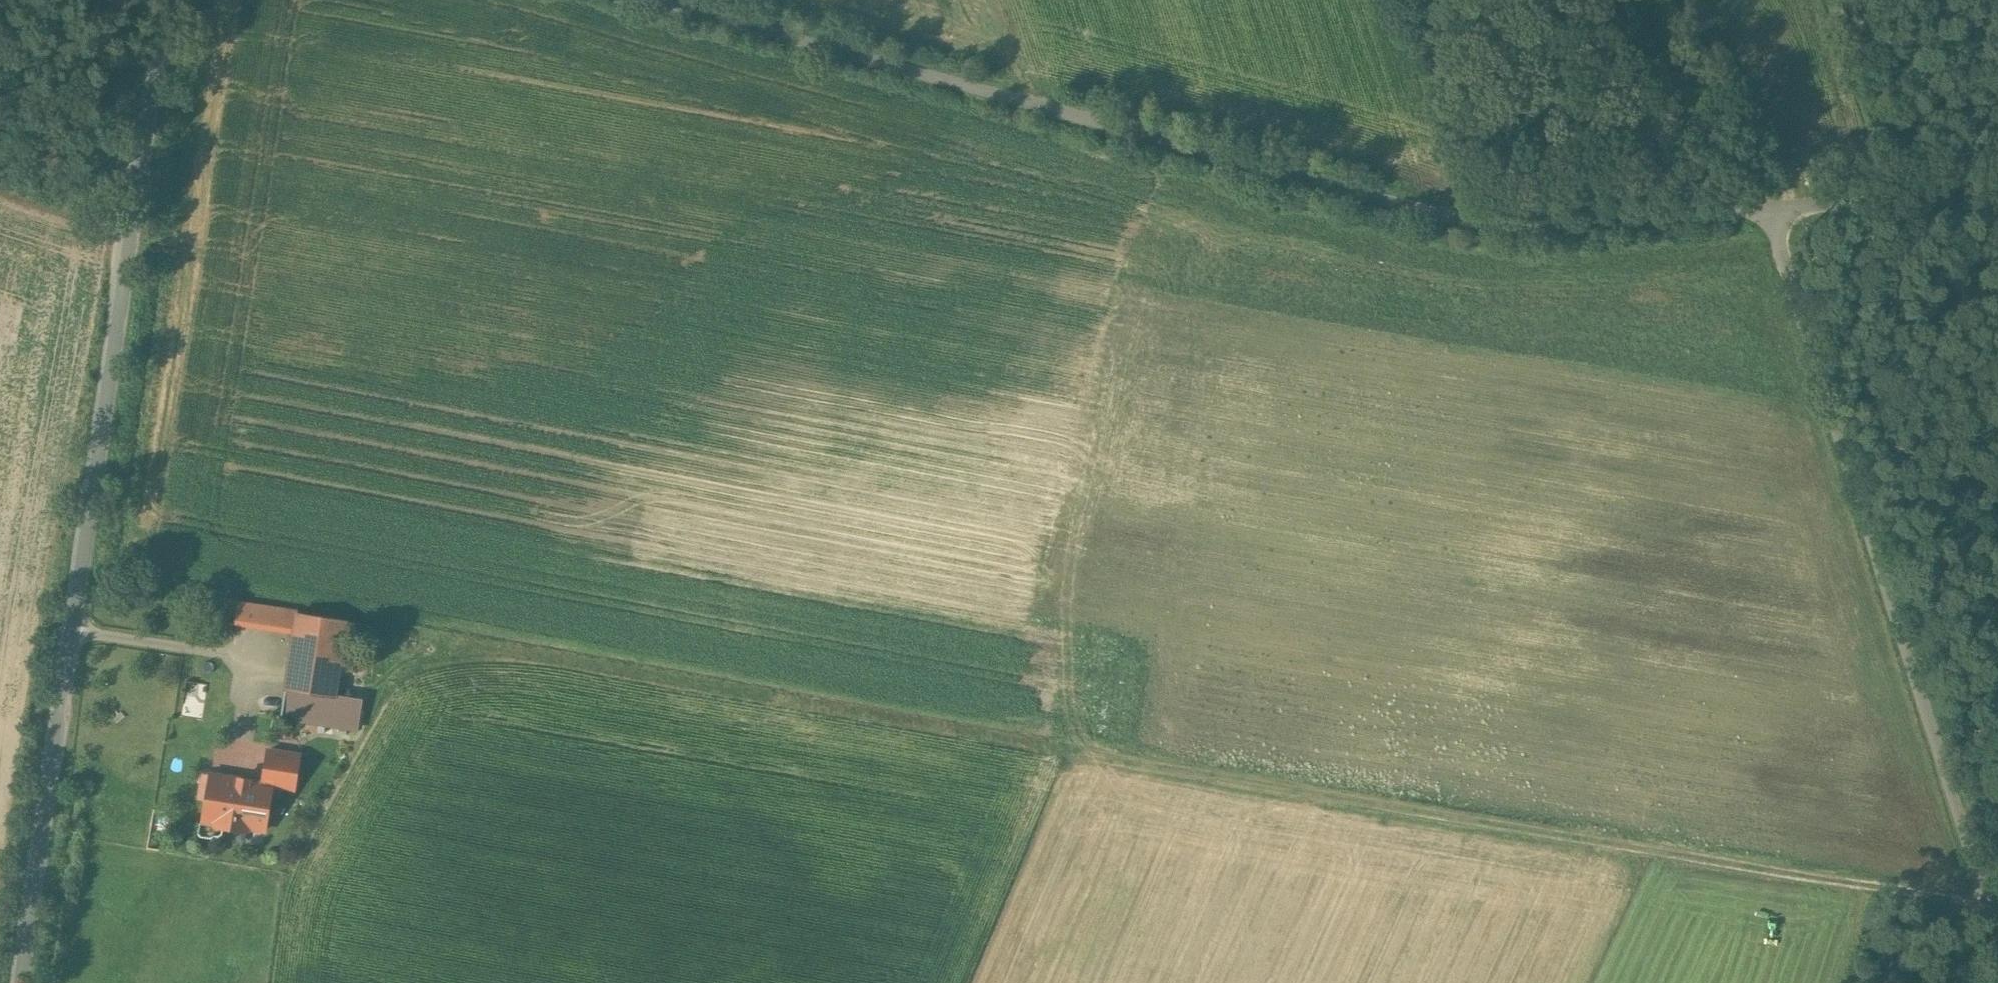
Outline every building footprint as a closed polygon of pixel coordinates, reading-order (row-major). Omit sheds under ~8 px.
[(291,609),(239,601),(236,619),(288,627),(291,609)] [(346,620),(297,613),(286,686),(307,689),(335,694),(346,620)] [(209,714),(209,680),(189,680),(189,714),(209,714)] [(307,689),(286,686),(281,716),(302,719),(307,689)] [(335,694),(307,689),(302,719),(358,728),(363,698),(335,694)] [(295,726),(280,724),(278,734),(293,737),(295,726)] [(325,725),(318,724),(317,731),(324,732),(325,725)] [(299,754),(268,749),(263,781),(272,783),(272,784),(294,788),(299,754)] [(263,781),(211,773),(203,820),(216,822),(215,824),(247,829),(248,827),(265,829),(272,784),(272,783),(263,781)]
